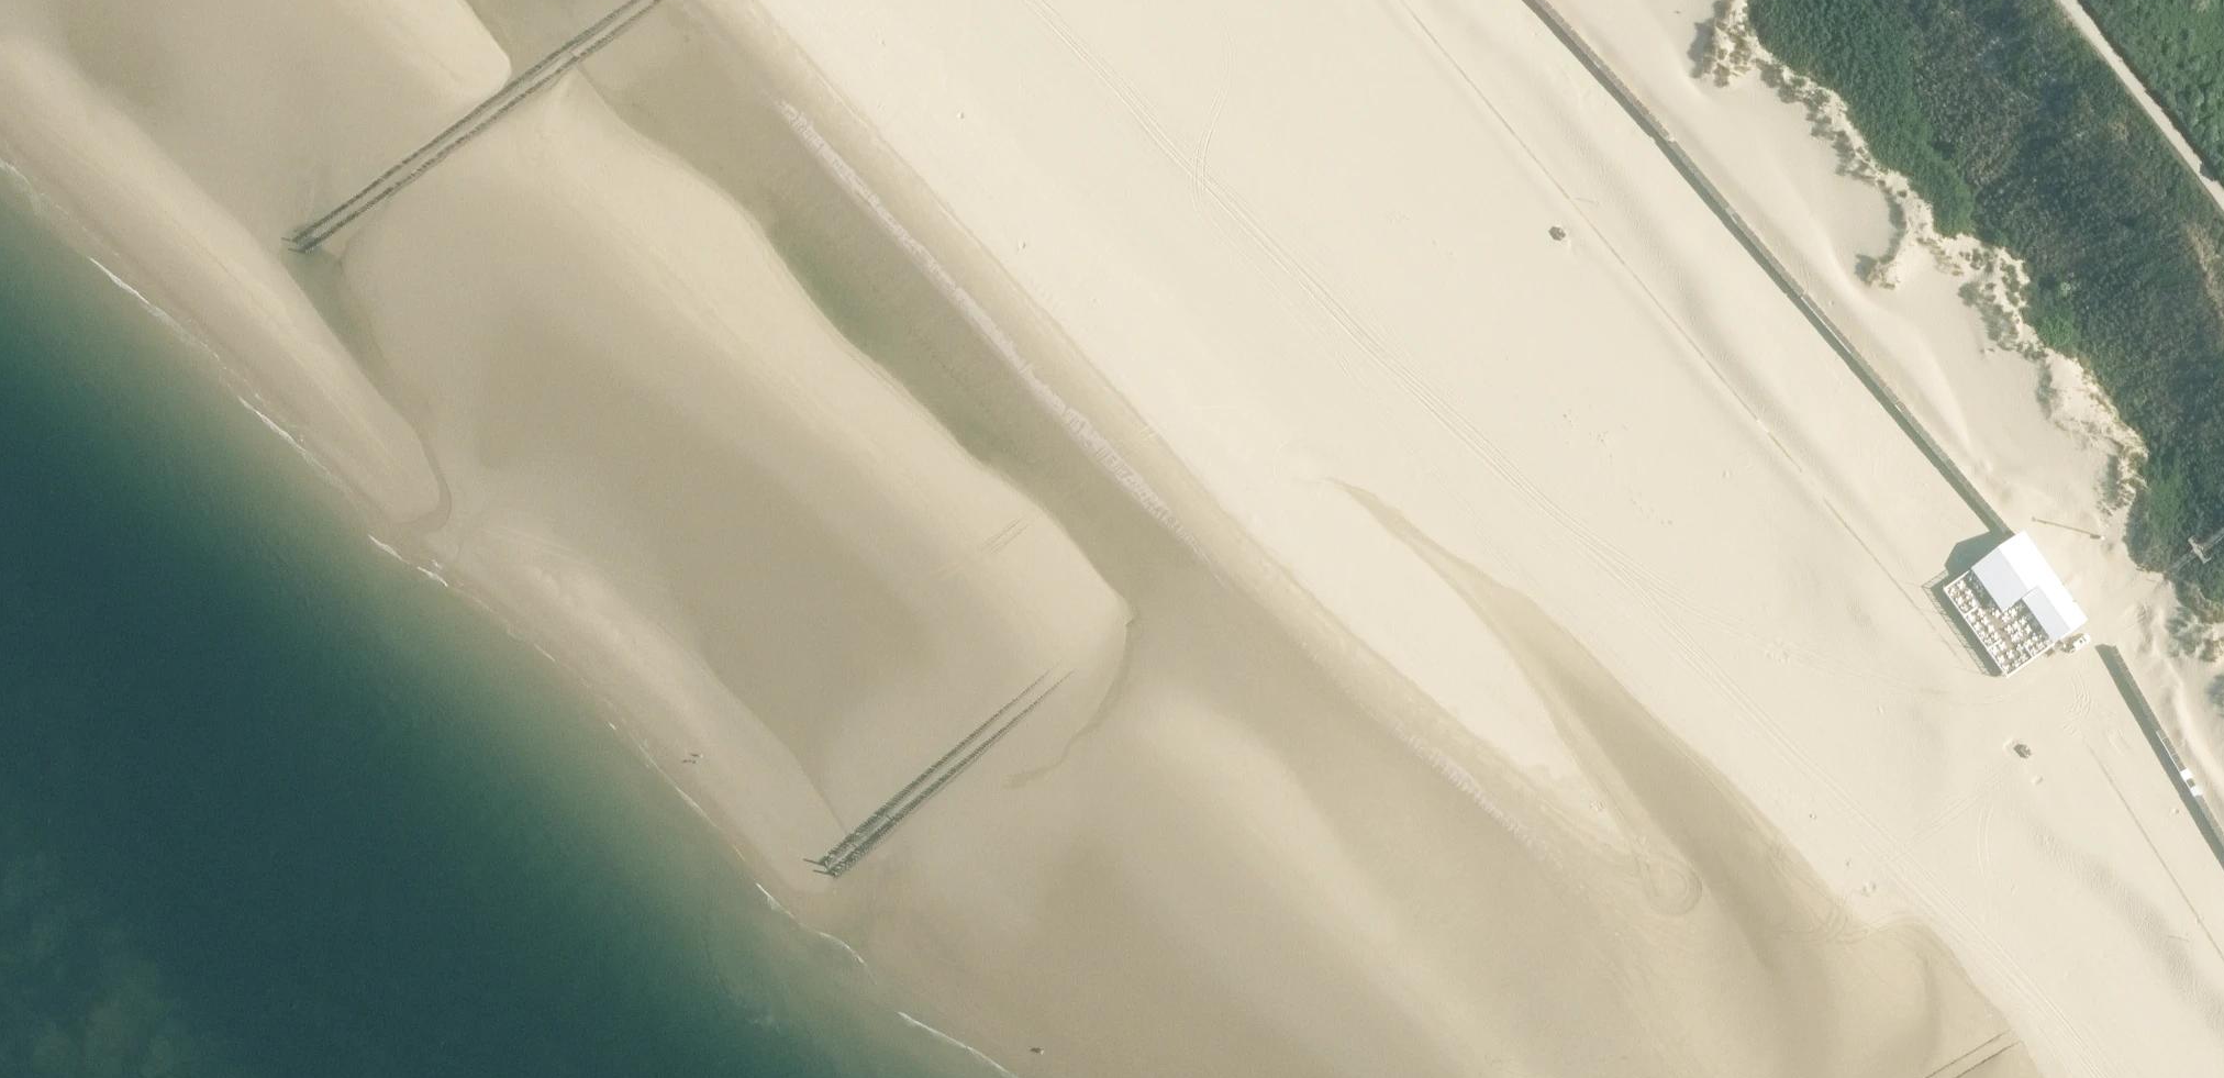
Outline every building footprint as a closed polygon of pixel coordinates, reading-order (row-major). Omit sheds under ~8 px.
[(2063,514),(2013,550),(2043,593),(2069,574),(2102,619),(2126,601),(2063,514)]
